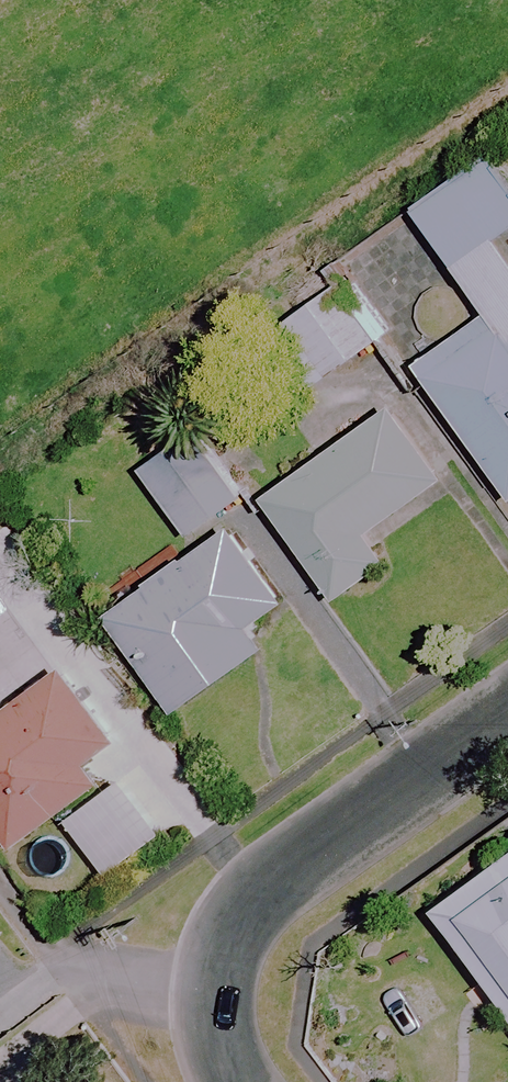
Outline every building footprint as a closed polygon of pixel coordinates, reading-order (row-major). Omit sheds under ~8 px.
[(492,161),(417,214),(490,317),(418,368),(507,495),(507,255),(498,241),(507,235),(507,184),(492,161)] [(352,280),(357,286),(389,263),(370,236),(338,258),(352,280)] [(357,286),(352,280),(265,340),(303,395),(391,335),(357,286)] [(445,480),(395,408),(268,497),(340,599),(389,564),(368,534),(445,480)] [(242,505),(211,443),(150,474),(181,536),(242,505)] [(285,602),(231,528),(110,616),(180,711),(265,648),(250,628),(285,602)] [(66,671),(0,717),(0,829),(13,848),(102,785),(87,764),(117,743),(66,671)] [(437,910),(507,1007),(507,857),(437,910)]
